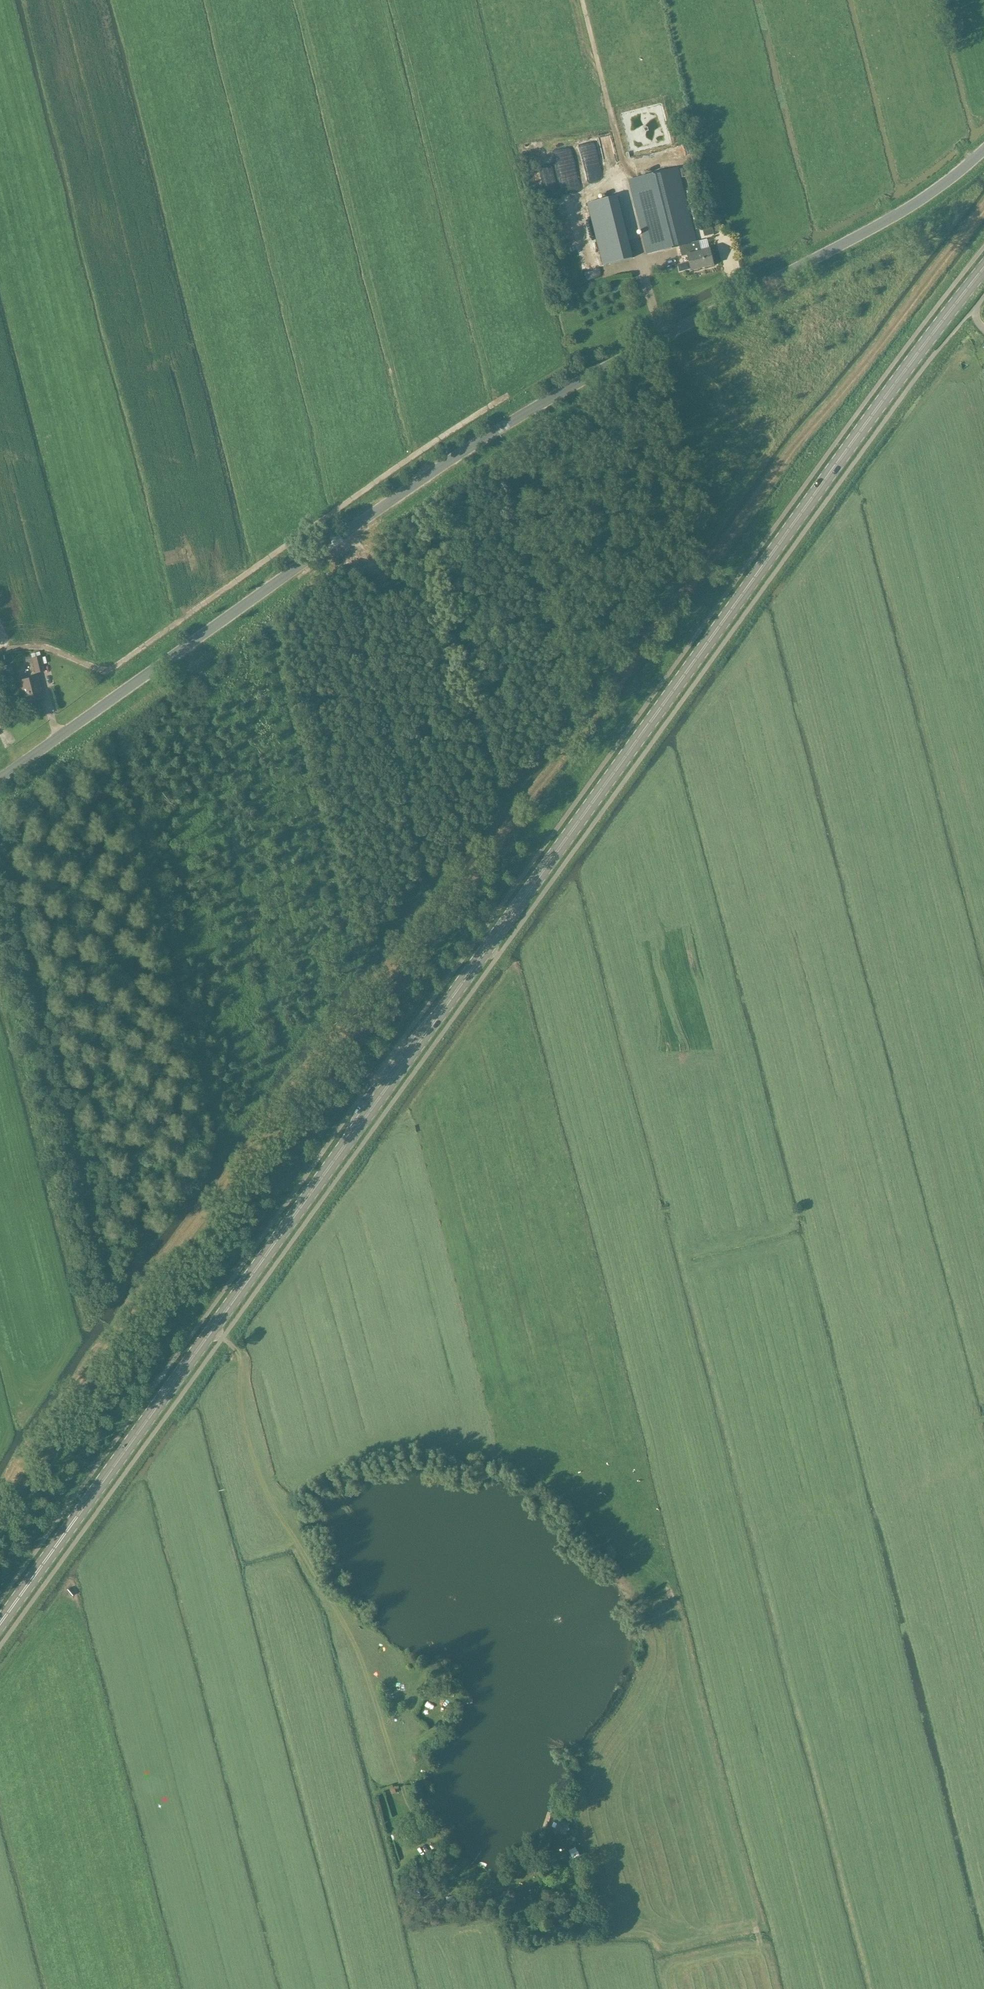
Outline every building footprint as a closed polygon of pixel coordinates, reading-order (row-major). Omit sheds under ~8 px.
[(680,246),(697,241),(678,168),(629,180),(648,254),(680,246)] [(587,203),(603,265),(633,258),(618,195),(587,203)] [(712,226),(702,228),(704,236),(714,234),(714,233),(712,226)] [(697,242),(697,241),(680,246),(682,256),(688,255),(692,271),(714,265),(710,249),(701,251),(699,241),(697,242)] [(36,673),(44,671),(40,657),(32,659),(36,673)] [(6,676),(14,674),(12,665),(4,666),(6,676)] [(25,702),(42,698),(37,677),(20,681),(25,702)] [(559,1820),(556,1830),(566,1834),(569,1823),(560,1820),(559,1820)]
